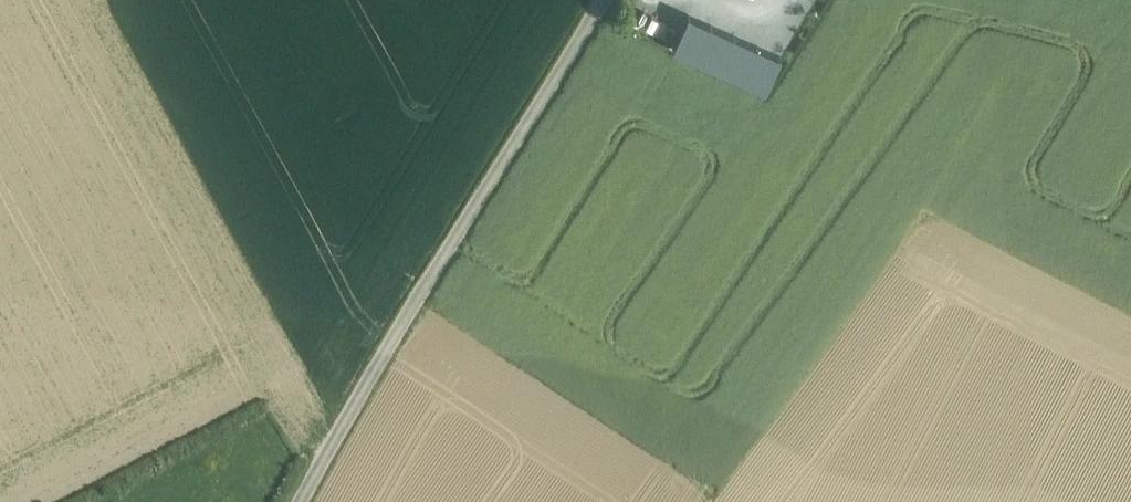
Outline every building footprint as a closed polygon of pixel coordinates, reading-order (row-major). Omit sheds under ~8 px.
[(732,27),(711,14),(699,32),(720,45),(732,27)]
